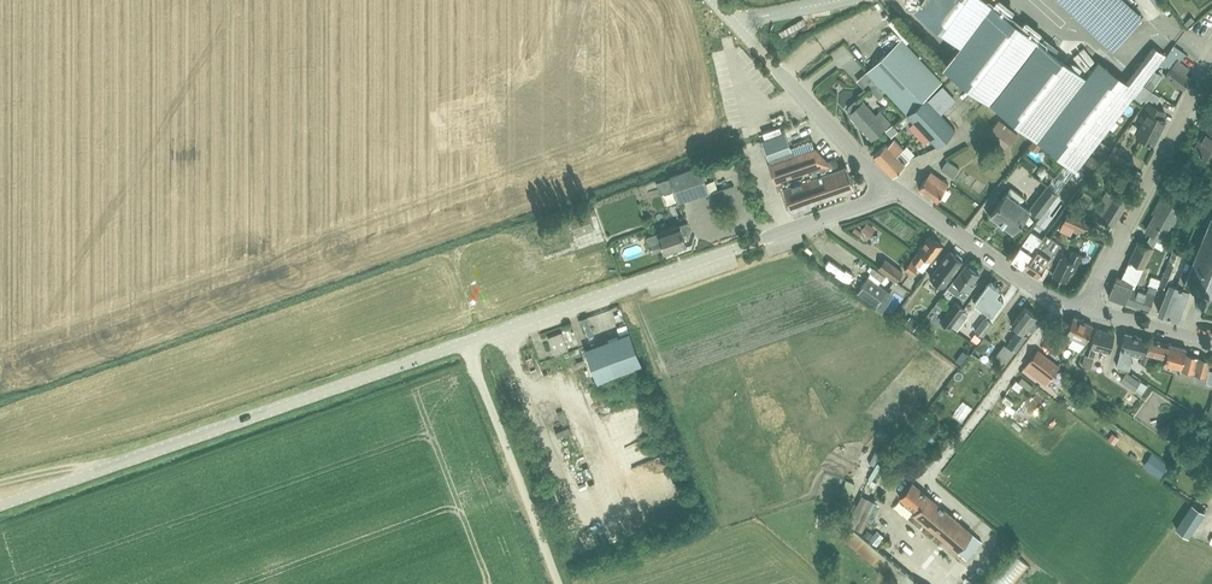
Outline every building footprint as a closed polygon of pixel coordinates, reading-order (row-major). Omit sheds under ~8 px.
[(991,5),(984,0),(922,0),(916,8),(961,43),(991,5)] [(1158,8),(1164,3),(1161,0),(1152,0),(1158,8)] [(1097,62),(1095,65),(1085,78),(1039,42),(991,5),(961,43),(944,66),(991,103),(1066,162),(1048,186),(1047,185),(1029,208),(1041,216),(1047,209),(1058,194),(1057,193),(1076,169),(1093,147),(1099,139),(1123,108),(1134,95),(1136,92),(1142,84),(1143,84),(1165,55),(1154,46),(1126,82),(1099,60),(1098,62),(1097,62)] [(1191,16),(1184,23),(1187,26),(1194,19),(1191,16)] [(833,32),(838,36),(843,31),(838,27),(833,32)] [(942,82),(902,38),(867,71),(891,97),(903,110),(908,115),(926,97),(942,82)] [(1167,61),(1169,63),(1176,55),(1179,58),(1184,51),(1175,44),(1160,64),(1162,66),(1167,61)] [(1164,76),(1173,82),(1183,89),(1190,79),(1184,74),(1188,69),(1179,61),(1176,59),(1164,76)] [(1150,77),(1146,84),(1152,88),(1156,82),(1150,77)] [(1136,92),(1134,95),(1141,100),(1144,97),(1146,99),(1149,96),(1157,102),(1160,97),(1143,84),(1142,84),(1136,92)] [(934,105),(926,97),(908,115),(912,119),(907,124),(911,129),(926,143),(930,139),(937,146),(956,129),(950,122),(934,105)] [(863,101),(861,103),(858,100),(855,100),(849,106),(849,109),(851,112),(849,114),(872,139),(890,123),(880,111),(875,115),(863,101)] [(1136,134),(1153,143),(1165,120),(1161,117),(1165,111),(1149,103),(1140,119),(1143,120),(1136,134)] [(999,118),(991,128),(1010,143),(1018,133),(999,118)] [(1113,130),(1118,123),(1115,120),(1110,127),(1113,130)] [(1205,155),(1211,158),(1211,125),(1210,124),(1202,139),(1200,138),(1194,149),(1205,155)] [(893,125),(886,130),(891,136),(898,131),(893,125)] [(774,136),(762,141),(770,163),(794,155),(785,132),(774,136)] [(873,154),(892,175),(909,159),(901,150),(903,149),(894,139),(888,145),(886,143),(873,154)] [(1042,145),(1033,139),(1029,146),(1037,152),(1042,145)] [(1099,139),(1093,147),(1099,152),(1105,144),(1099,139)] [(770,163),(769,164),(775,183),(781,181),(791,209),(854,187),(846,165),(839,168),(835,157),(826,160),(815,148),(794,155),(770,163)] [(954,177),(960,168),(947,160),(941,168),(954,177)] [(709,191),(703,173),(708,172),(705,164),(669,176),(670,177),(674,189),(678,202),(709,191)] [(949,183),(944,179),(931,170),(919,187),(937,200),(944,190),(949,183)] [(670,177),(656,182),(660,193),(674,189),(670,177)] [(990,213),(1013,231),(1029,210),(1020,203),(1024,198),(1011,187),(1007,193),(1007,192),(997,204),(990,213)] [(1106,207),(1100,217),(1113,225),(1129,200),(1118,194),(1115,192),(1109,188),(1100,203),(1106,207)] [(1098,199),(1084,191),(1078,200),(1092,208),(1098,199)] [(1133,283),(1132,285),(1134,286),(1136,283),(1144,266),(1153,246),(1157,240),(1159,241),(1171,222),(1174,224),(1183,208),(1162,196),(1156,205),(1158,207),(1145,229),(1151,233),(1145,243),(1139,239),(1129,260),(1121,278),(1133,283)] [(1047,209),(1042,215),(1046,218),(1050,212),(1047,209)] [(1083,231),(1087,222),(1068,213),(1064,222),(1083,231)] [(1186,282),(1195,285),(1193,290),(1204,294),(1206,290),(1211,292),(1211,214),(1210,216),(1207,224),(1206,224),(1206,226),(1202,235),(1202,234),(1201,236),(1202,236),(1198,245),(1197,247),(1195,246),(1192,254),(1194,255),(1193,256),(1194,256),(1191,264),(1190,265),(1189,267),(1187,274),(1186,274),(1185,275),(1186,276),(1184,280),(1183,279),(1183,281),(1186,282)] [(649,244),(652,252),(663,248),(665,252),(686,245),(683,234),(691,231),(688,222),(679,225),(658,233),(647,236),(649,244)] [(867,222),(862,230),(867,234),(873,226),(867,222)] [(862,232),(856,227),(853,231),(860,235),(862,232)] [(1018,248),(1011,258),(1025,267),(1038,248),(1044,240),(1042,239),(1031,231),(1029,233),(1018,248)] [(905,268),(913,274),(918,267),(923,271),(931,260),(942,245),(929,235),(905,268)] [(1038,248),(1025,267),(1038,277),(1045,267),(1046,265),(1049,267),(1057,250),(1060,244),(1053,239),(1049,245),(1040,249),(1038,248)] [(1166,245),(1159,241),(1157,240),(1153,246),(1162,251),(1166,245)] [(950,250),(933,274),(930,277),(943,287),(952,276),(963,260),(961,259),(962,257),(956,253),(955,255),(950,250)] [(1061,255),(1057,263),(1052,273),(1066,280),(1071,270),(1073,272),(1082,254),(1073,250),(1069,259),(1061,255)] [(1160,284),(1168,288),(1169,283),(1170,283),(1183,255),(1174,251),(1160,284)] [(903,272),(885,259),(878,268),(896,281),(903,272)] [(979,272),(974,268),(974,266),(969,262),(967,263),(966,263),(947,288),(957,295),(958,294),(964,298),(968,292),(976,282),(973,280),(979,272)] [(1169,283),(1168,288),(1158,312),(1178,319),(1189,290),(1184,288),(1186,282),(1183,281),(1183,279),(1184,280),(1186,276),(1185,275),(1186,274),(1187,274),(1189,267),(1190,265),(1191,264),(1186,262),(1176,285),(1170,283),(1169,283)] [(1148,268),(1144,266),(1136,283),(1142,285),(1148,268)] [(1133,283),(1121,278),(1116,276),(1108,295),(1126,301),(1132,285),(1133,283)] [(887,290),(868,277),(857,292),(877,306),(887,290)] [(990,280),(974,301),(992,315),(1003,299),(996,294),(1000,288),(990,280)] [(1132,285),(1126,301),(1149,310),(1153,299),(1154,294),(1157,288),(1150,285),(1147,292),(1134,286),(1132,285)] [(941,321),(949,327),(951,325),(955,319),(964,308),(956,302),(941,321)] [(1018,329),(1007,344),(1016,350),(1027,335),(1024,332),(1037,315),(1025,306),(1011,324),(1018,329)] [(1093,325),(1074,316),(1065,334),(1085,343),(1093,325)] [(975,330),(983,336),(992,323),(984,317),(975,330)] [(913,318),(907,326),(913,330),(919,322),(913,318)] [(957,329),(961,324),(955,319),(951,325),(957,329)] [(1096,328),(1092,339),(1088,355),(1084,354),(1082,365),(1091,368),(1096,349),(1109,353),(1115,333),(1096,328)] [(562,331),(548,336),(555,354),(568,349),(562,331)] [(630,331),(585,348),(598,382),(643,365),(630,331)] [(1143,354),(1147,338),(1125,332),(1116,365),(1129,369),(1131,361),(1130,356),(1131,352),(1142,356),(1143,356),(1143,354)] [(977,344),(982,338),(975,333),(971,339),(977,344)] [(1062,351),(1068,339),(1059,335),(1054,347),(1062,351)] [(984,351),(992,341),(984,336),(977,346),(984,351)] [(539,337),(532,338),(536,350),(542,349),(539,337)] [(1163,357),(1166,343),(1150,339),(1146,353),(1163,357)] [(1186,348),(1166,343),(1163,357),(1165,358),(1163,363),(1180,368),(1179,375),(1189,378),(1191,372),(1206,376),(1210,359),(1185,353),(1186,348)] [(1006,364),(1015,353),(1004,344),(996,356),(1006,364)] [(1024,367),(1037,377),(1046,383),(1050,378),(1059,366),(1038,349),(1024,367)] [(1149,356),(1143,354),(1143,356),(1142,356),(1141,362),(1147,364),(1149,356)] [(1134,388),(1140,380),(1126,371),(1121,379),(1134,388)] [(1012,386),(1019,391),(1023,385),(1016,380),(1012,386)] [(1108,438),(1114,443),(1119,438),(1113,433),(1108,438)] [(1149,457),(1153,460),(1147,468),(1159,476),(1168,464),(1152,453),(1149,457)] [(849,497),(854,483),(846,480),(841,494),(849,497)] [(982,541),(912,482),(899,497),(915,511),(913,513),(966,559),(982,541)] [(870,499),(862,495),(847,523),(864,532),(874,512),(866,508),(870,499)] [(1188,510),(1200,518),(1204,512),(1192,504),(1188,510)] [(1196,524),(1200,518),(1188,510),(1184,516),(1196,524)] [(1180,522),(1192,530),(1196,524),(1184,516),(1180,522)] [(1188,536),(1192,530),(1180,522),(1176,528),(1188,536)] [(844,538),(893,580),(890,583),(909,583),(914,578),(876,546),(868,540),(865,537),(852,527),(844,538)] [(867,529),(863,534),(869,538),(873,533),(867,529)] [(868,540),(876,546),(884,536),(877,530),(868,540)] [(991,557),(995,561),(1008,545),(1004,541),(991,557)] [(1012,550),(983,583),(1015,583),(1031,565),(1012,550)] [(577,559),(574,551),(568,553),(571,561),(577,559)]
